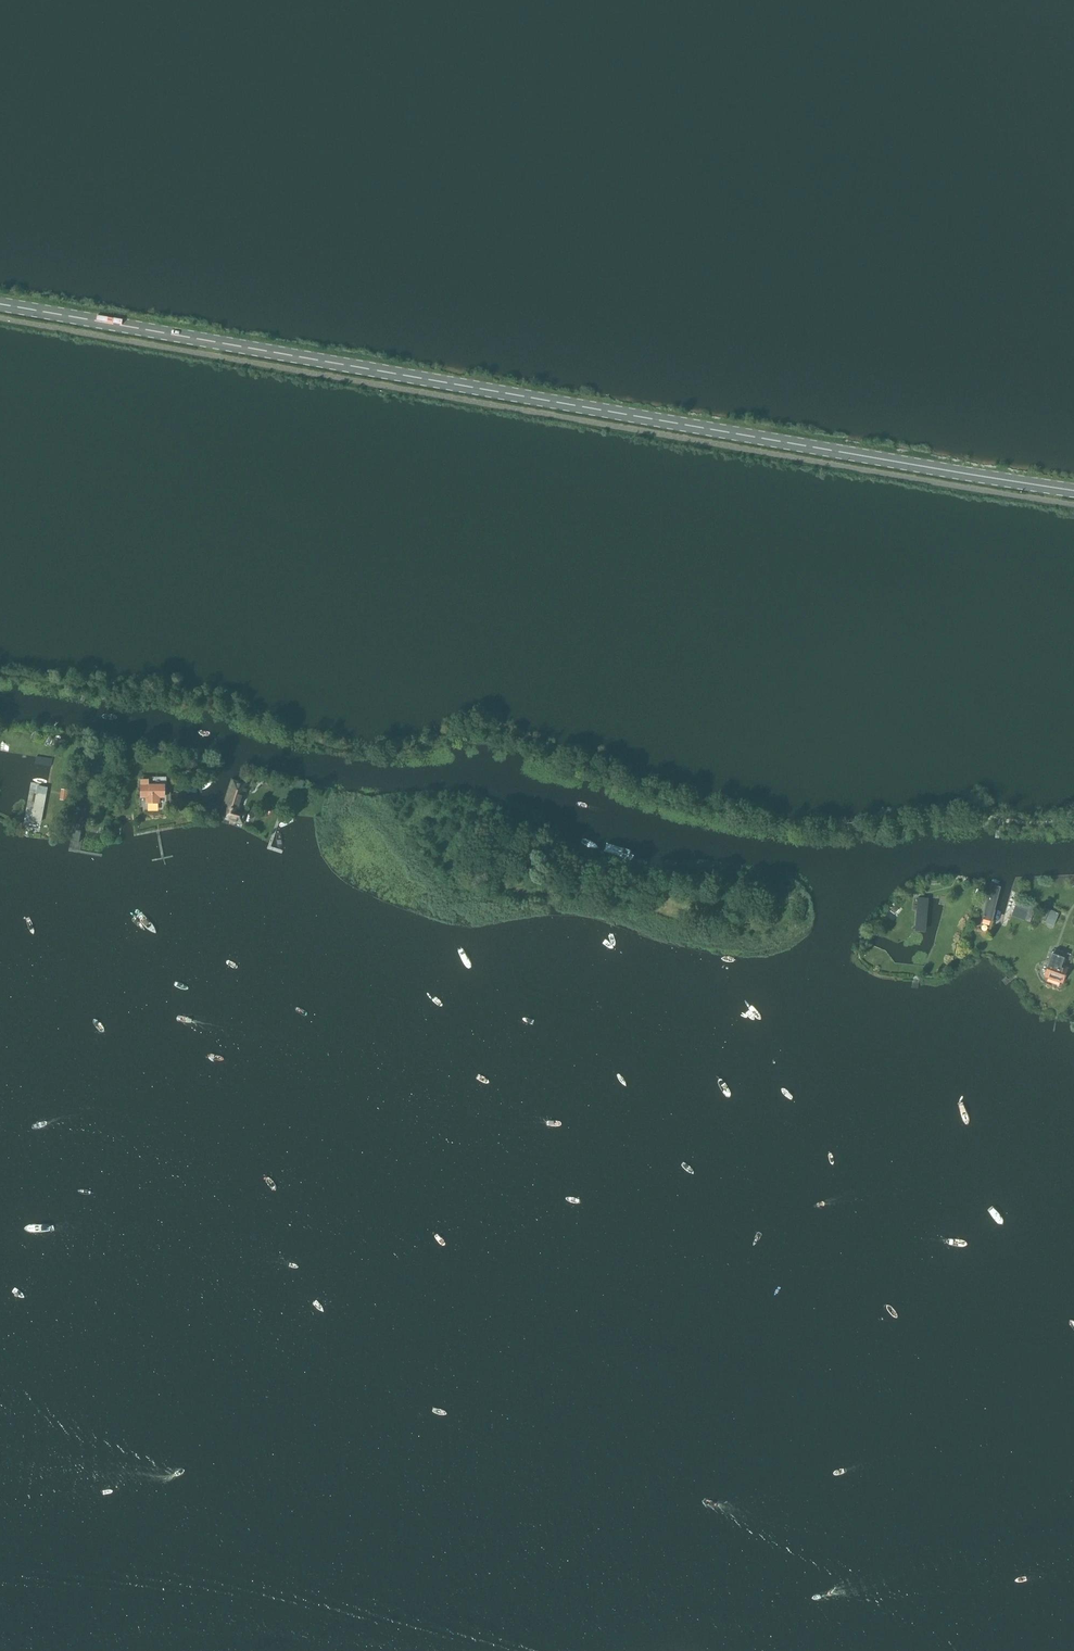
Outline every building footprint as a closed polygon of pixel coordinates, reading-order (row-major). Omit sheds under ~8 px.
[(302,788),(304,781),(297,779),(295,786),(302,788)] [(149,787),(149,780),(142,780),(142,799),(147,799),(147,804),(162,804),(162,799),(166,799),(167,786),(149,787)] [(245,793),(247,787),(232,782),(225,808),(230,809),(227,818),(243,822),(246,813),(238,811),(243,792),(245,793)] [(48,787),(38,785),(31,821),(42,823),(48,787)] [(67,799),(69,791),(60,789),(59,798),(67,799)] [(1000,886),(990,884),(982,919),(991,921),(1000,886)] [(927,897),(916,896),(914,931),(925,931),(927,897)] [(895,914),(899,909),(895,906),(891,911),(895,914)] [(1025,921),(1029,911),(1016,906),(1012,916),(1025,921)] [(1055,925),(1059,915),(1051,911),(1047,922),(1055,925)] [(1063,984),(1069,968),(1062,965),(1065,957),(1053,953),(1044,977),(1063,984)]
